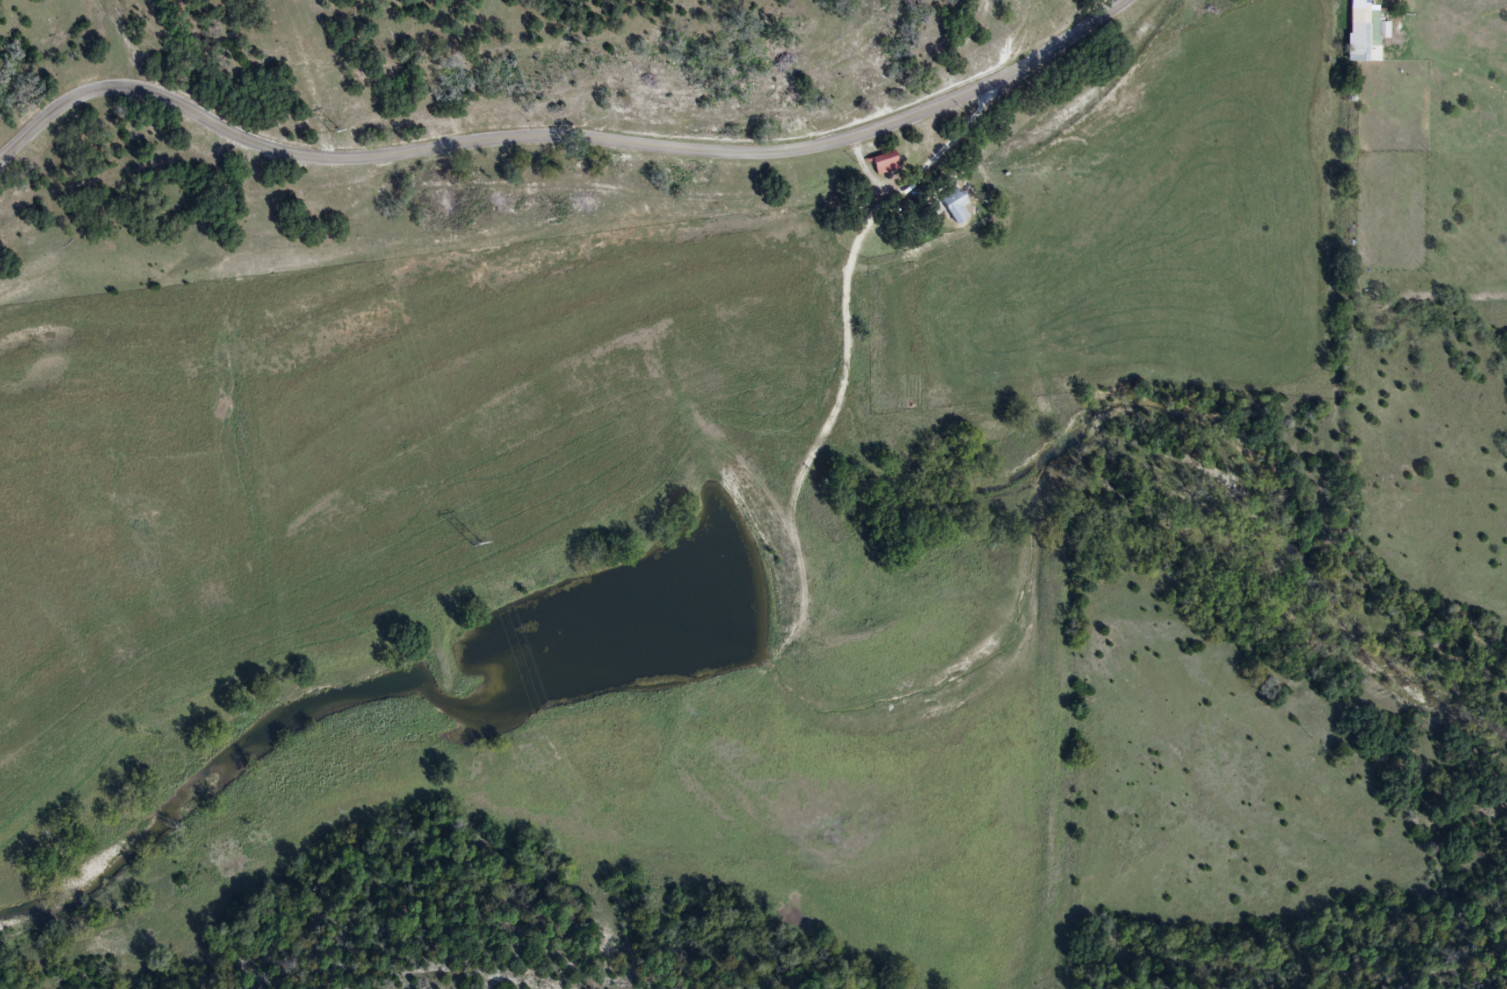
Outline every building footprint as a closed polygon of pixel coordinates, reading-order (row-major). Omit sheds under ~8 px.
[(1365,36),(1365,0),(1348,0),(1348,36),(1365,36)] [(1387,38),(1387,21),(1375,21),(1375,38),(1387,38)] [(877,177),(900,165),(892,148),(869,160),(877,177)] [(969,204),(959,186),(939,197),(955,226),(970,217),(964,206),(969,204)]
